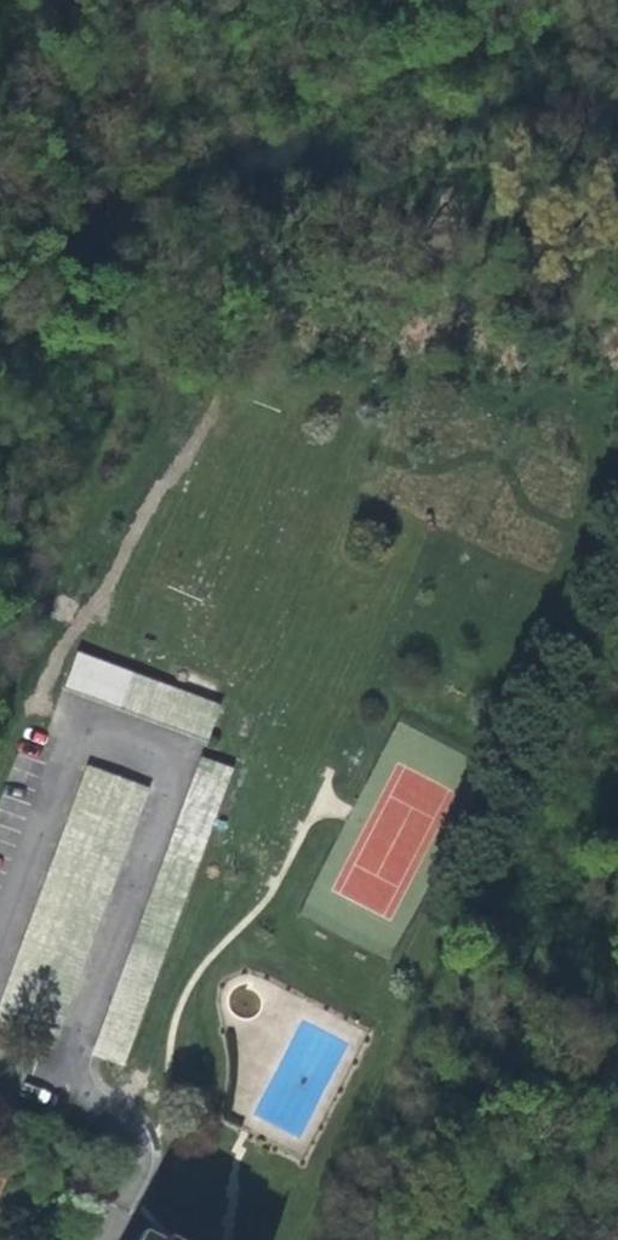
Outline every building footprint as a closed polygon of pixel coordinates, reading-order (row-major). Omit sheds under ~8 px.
[(83,654),(69,692),(206,741),(219,704),(83,654)] [(199,755),(90,1054),(123,1068),(233,768),(199,755)] [(54,1041),(148,788),(85,764),(0,994),(0,1019),(54,1041)] [(142,1232),(137,1239),(158,1239),(142,1232)]
